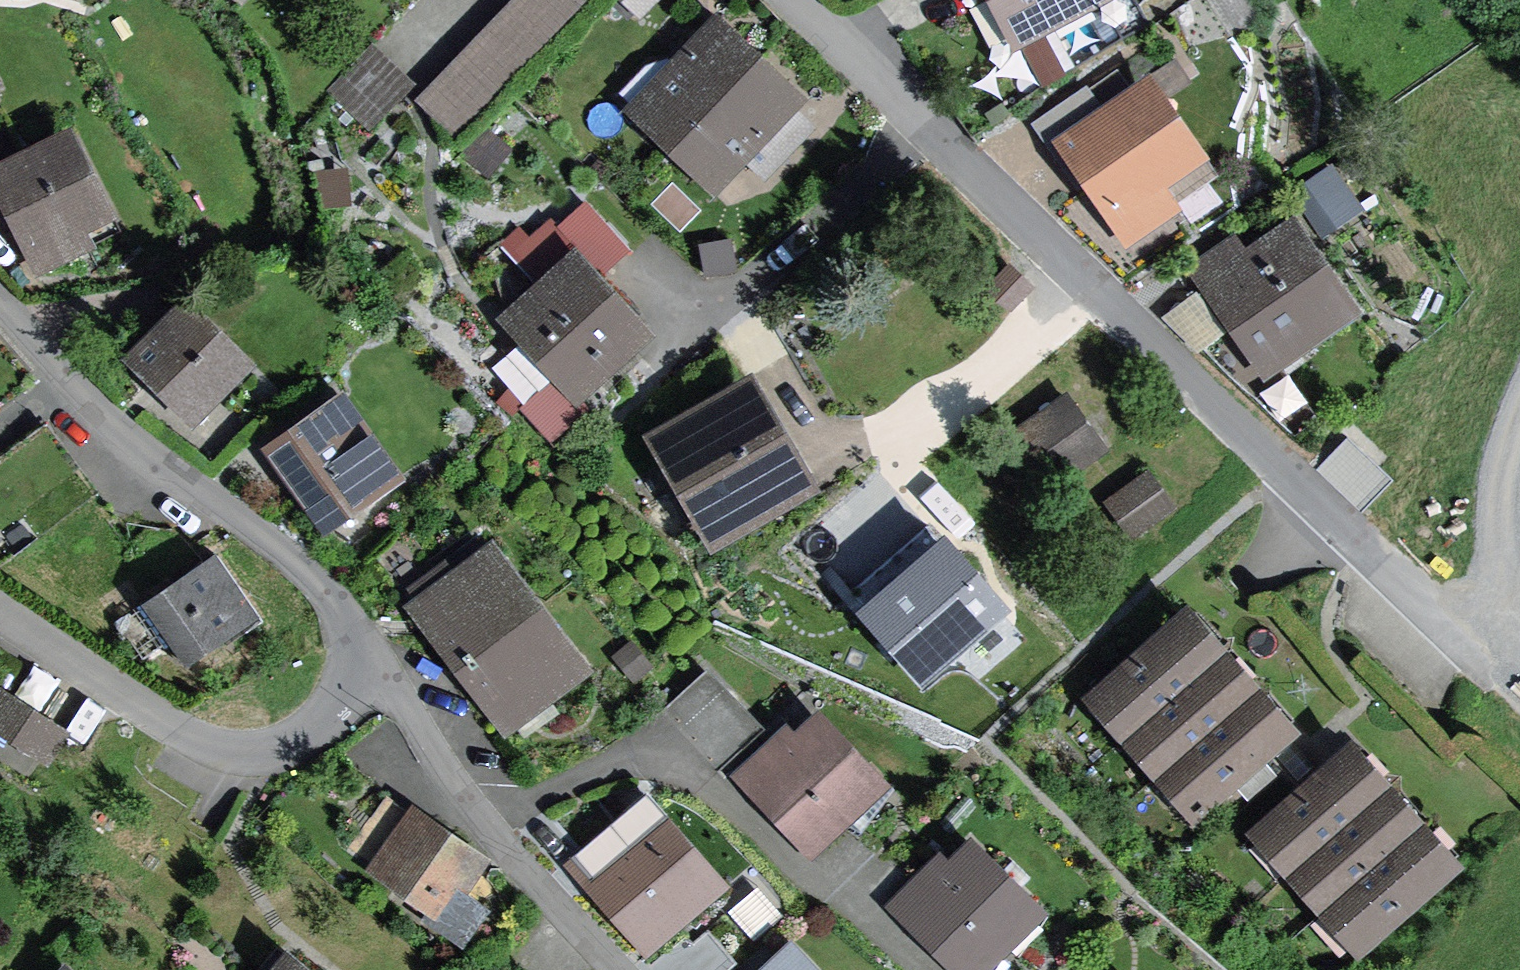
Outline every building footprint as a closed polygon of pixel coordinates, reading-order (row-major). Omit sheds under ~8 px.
[(414,101),(453,138),(586,0),(511,0),(414,101)] [(1031,41),(1053,81),(1077,68),(1055,28),(1106,0),(1000,0),(1024,45),(1031,41)] [(668,153),(763,52),(715,6),(657,67),(647,58),(618,89),(629,99),(620,108),(668,153)] [(414,79),(371,39),(325,88),(368,128),(414,79)] [(808,94),(763,52),(668,153),(713,195),(746,161),(764,178),(817,122),(798,104),(808,94)] [(1231,165),(1158,60),(1110,93),(1059,129),(1064,136),(1135,238),(1196,196),(1206,210),(1227,196),(1213,177),(1231,165)] [(1110,93),(1096,74),(1038,114),(1057,141),(1064,136),(1059,129),(1110,93)] [(80,117),(0,157),(0,175),(47,269),(109,238),(102,223),(127,211),(80,117)] [(1371,198),(1339,153),(1298,182),(1330,227),(1371,198)] [(349,203),(346,173),(324,175),(327,205),(349,203)] [(1207,341),(1236,320),(1272,372),(1372,302),(1302,202),(1252,237),(1243,224),(1193,259),(1206,278),(1180,310),(1207,341)] [(660,324),(575,234),(496,309),(554,371),(522,400),(553,433),(591,398),(586,393),(660,324)] [(735,266),(729,235),(696,241),(702,273),(735,266)] [(200,420),(261,357),(190,288),(128,351),(200,420)] [(832,484),(763,365),(653,429),(722,548),(832,484)] [(406,474),(344,385),(262,441),(324,531),(406,474)] [(1114,444),(1074,386),(1019,424),(1060,482),(1114,444)] [(1369,505),(1399,473),(1354,430),(1323,462),(1369,505)] [(1129,536),(1177,503),(1151,465),(1103,498),(1129,536)] [(455,555),(448,546),(409,577),(416,585),(406,593),(457,659),(543,592),(492,526),(455,555)] [(256,614),(212,551),(111,621),(131,650),(145,657),(167,643),(182,665),(256,614)] [(595,657),(543,592),(457,659),(508,724),(595,657)] [(1231,638),(1193,594),(1085,688),(1123,732),(1231,638)] [(658,652),(634,625),(614,643),(637,670),(658,652)] [(1269,681),(1231,638),(1123,732),(1161,775),(1269,681)] [(717,758),(763,715),(712,661),(666,705),(717,758)] [(76,726),(4,680),(0,688),(0,724),(56,760),(76,726)] [(1307,724),(1269,681),(1161,775),(1199,819),(1307,724)] [(891,783),(817,706),(792,730),(783,721),(728,774),(809,860),(891,783)] [(1394,772),(1356,729),(1249,824),(1287,867),(1394,772)] [(1433,815),(1394,772),(1287,867),(1325,910),(1433,815)] [(495,852),(416,796),(412,800),(392,785),(354,838),(375,853),(368,863),(429,906),(425,911),(464,938),(492,900),(471,885),(495,852)] [(728,885),(657,802),(632,823),(625,815),(566,865),(645,957),(728,885)] [(1471,858),(1433,815),(1325,910),(1363,953),(1471,858)] [(973,835),(948,859),(939,850),(884,904),(949,969),(989,969),(1048,911),(973,835)] [(790,934),(751,969),(824,969),(790,934)] [(295,942),(272,969),(328,969),(295,942)]
